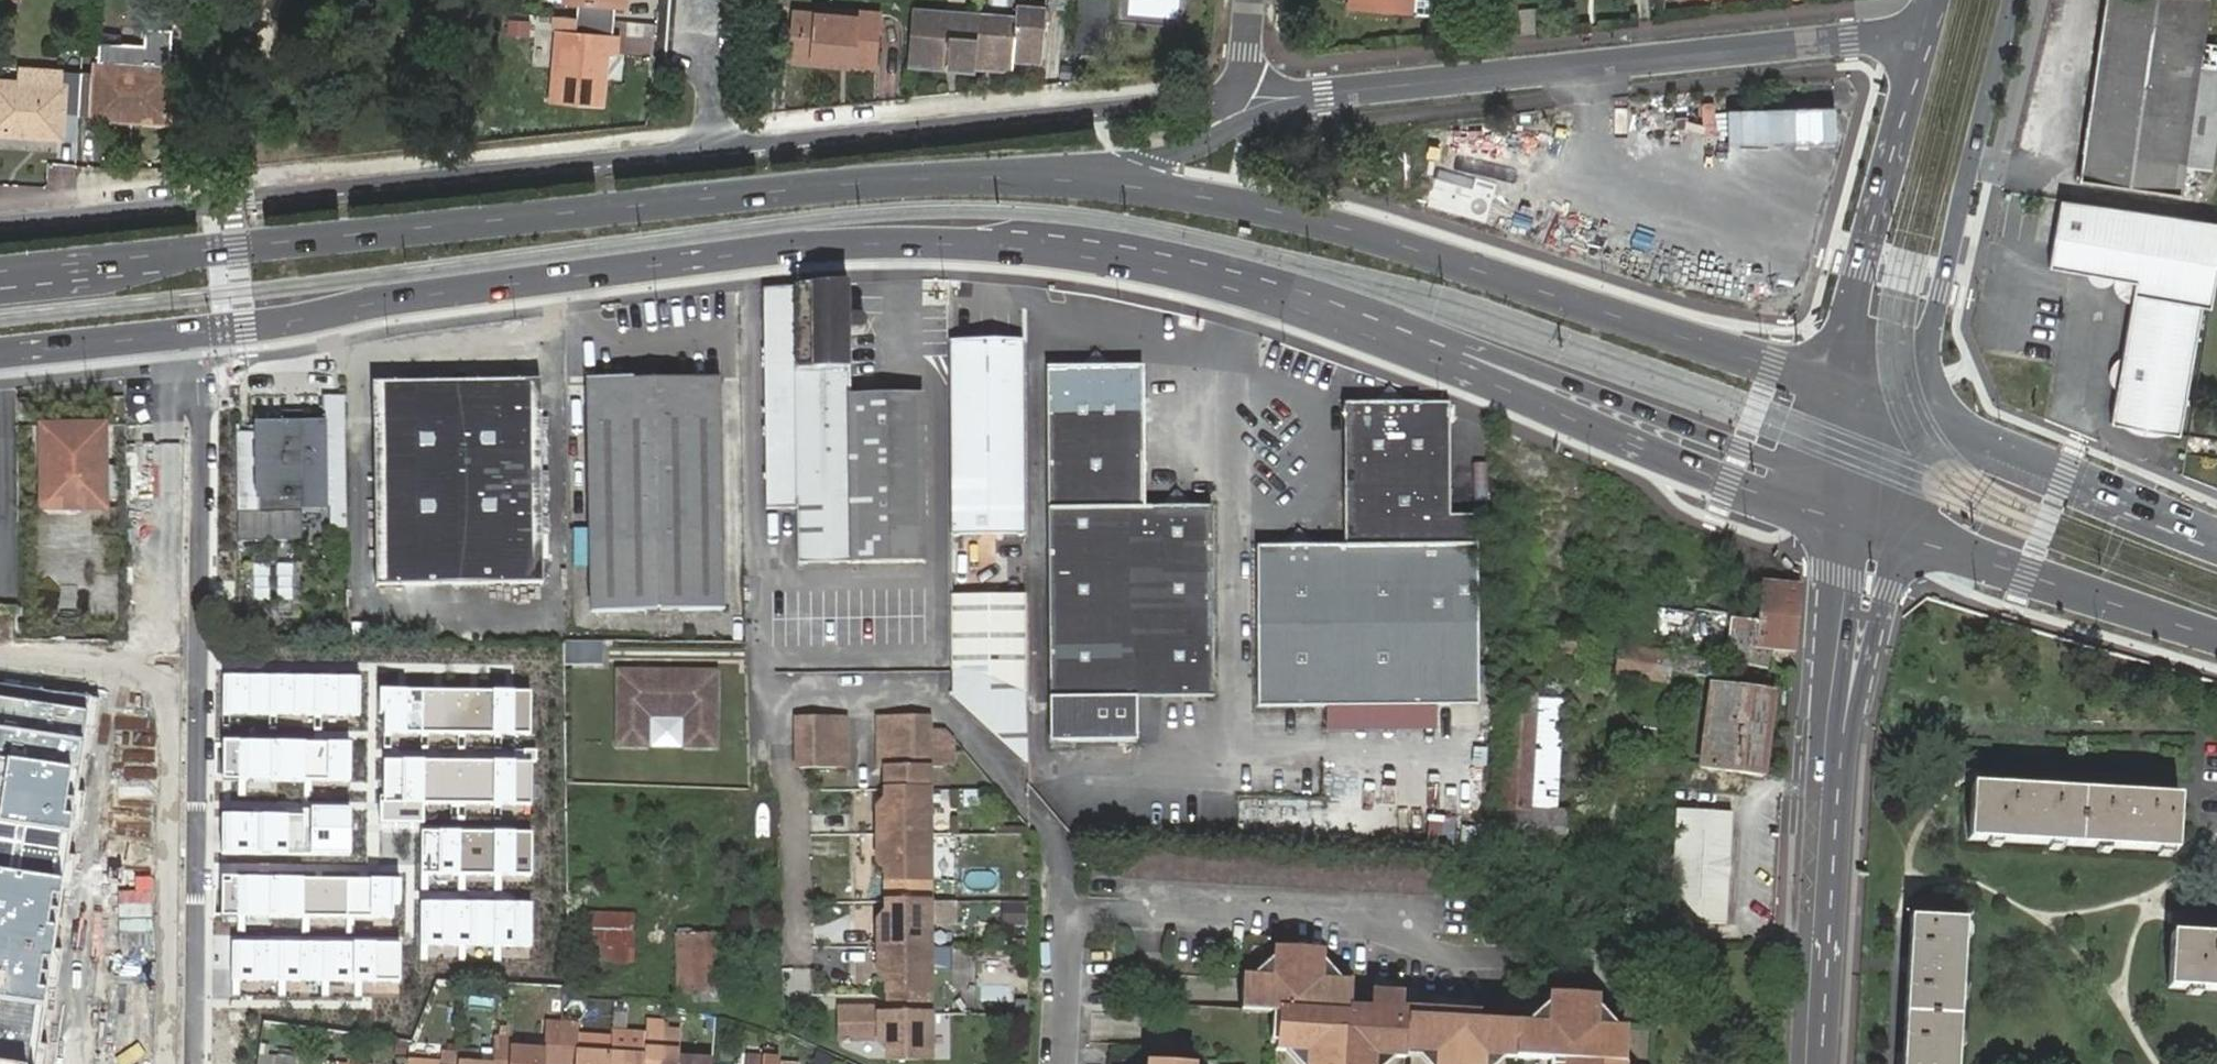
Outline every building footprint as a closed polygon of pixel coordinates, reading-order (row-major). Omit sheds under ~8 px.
[(566,4),(627,9),(627,0),(567,0),(566,4)] [(1106,0),(1077,0),(1073,43),(1103,45),(1106,0)] [(1356,10),(1402,13),(1403,0),(1357,0),(1356,10)] [(2078,177),(2178,194),(2200,61),(2216,64),(2216,44),(2203,42),(2210,0),(2108,0),(2078,177)] [(858,15),(792,9),(788,61),(879,69),(884,10),(859,7),(858,15)] [(1013,35),(978,31),(975,65),(1015,67),(1015,58),(1043,61),(1046,11),(1015,8),(1013,35)] [(913,25),(910,63),(975,69),(975,65),(978,31),(913,25)] [(84,71),(82,112),(166,117),(171,31),(145,29),(144,45),(99,42),(97,72),(84,71)] [(553,31),(547,101),(598,104),(603,52),(612,54),(613,36),(553,31)] [(82,112),(84,71),(67,70),(67,84),(0,79),(0,129),(64,133),(65,111),(82,112)] [(1425,203),(1539,238),(1567,147),(1454,111),(1425,203)] [(2060,201),(2048,268),(2135,282),(2110,423),(2179,436),(2201,307),(2209,308),(2216,266),(2216,224),(2060,201)] [(800,508),(801,559),(859,557),(856,393),(854,284),(799,285),(800,508)] [(799,285),(765,287),(767,508),(800,508),(799,285)] [(1006,372),(1022,372),(1022,342),(1005,343),(1006,372)] [(954,534),(990,534),(990,371),(1006,372),(1005,343),(952,343),(954,513),(954,534)] [(1048,370),(1050,506),(1145,507),(1143,368),(1115,369),(1081,370),(1048,370)] [(1023,534),(1023,506),(1022,372),(1006,372),(990,371),(990,534),(1023,534)] [(376,383),(378,585),(545,584),(542,381),(376,383)] [(719,381),(681,382),(688,600),(722,596),(719,381)] [(590,382),(591,610),(688,600),(681,382),(590,382)] [(1390,390),(1372,407),(1408,407),(1390,390)] [(931,558),(928,392),(892,392),(856,393),(859,557),(931,558)] [(1345,546),(1350,545),(1476,546),(1476,518),(1451,519),(1450,413),(1450,407),(1408,407),(1372,407),(1344,407),(1345,546)] [(104,509),(105,416),(34,415),(33,508),(104,509)] [(261,436),(260,459),(287,459),(286,510),(303,510),(327,510),(325,428),(302,427),(302,435),(288,435),(261,436)] [(261,427),(261,436),(288,435),(302,435),(302,427),(261,427)] [(287,459),(260,459),(260,517),(304,518),(303,510),(286,510),(287,459)] [(1159,507),(1195,508),(1178,488),(1159,507)] [(1195,508),(1159,507),(1145,507),(1050,506),(1051,699),(1052,743),(1149,742),(1149,699),(1168,698),(1214,698),(1214,546),(1214,508),(1195,508)] [(1284,548),(1315,548),(1297,531),(1284,548)] [(1257,548),(1257,554),(1259,709),(1478,705),(1476,546),(1350,545),(1345,546),(1345,548),(1315,548),(1284,548),(1257,548)] [(1793,650),(1800,587),(1792,587),(1764,584),(1759,619),(1759,622),(1757,641),(1756,646),(1775,648),(1793,650)] [(722,596),(688,600),(688,613),(722,612),(722,596)] [(986,678),(990,679),(990,596),(955,596),(955,673),(960,673),(961,673),(965,673),(967,674),(970,675),(973,675),(976,675),(981,677),(984,678),(986,678)] [(1023,692),(1024,694),(1024,596),(990,596),(990,679),(992,680),(995,681),(997,682),(1001,683),(1005,684),(1008,685),(1012,686),(1015,688),(1018,690),(1020,690),(1023,692)] [(688,600),(591,610),(590,614),(688,613),(688,600)] [(1657,605),(1654,620),(1676,623),(1678,609),(1657,605)] [(1774,670),(1775,648),(1756,646),(1757,641),(1759,622),(1732,618),(1727,661),(1774,670)] [(563,638),(562,664),(602,664),(602,638),(563,638)] [(1618,671),(1666,679),(1671,656),(1623,648),(1618,671)] [(1675,654),(1673,665),(1710,673),(1713,661),(1675,654)] [(617,666),(616,745),(650,745),(650,715),(683,715),(683,746),(716,747),(716,668),(617,666)] [(973,675),(970,675),(967,674),(965,673),(961,673),(960,673),(959,695),(990,726),(1025,758),(1024,694),(1023,692),(1020,690),(1018,690),(1015,688),(1012,686),(1008,685),(1005,684),(1001,683),(997,682),(995,681),(992,680),(990,679),(986,678),(984,678),(981,677),(976,675),(973,675)] [(361,676),(223,676),(223,717),(361,718),(361,676)] [(1509,695),(1503,808),(1501,843),(1569,847),(1572,807),(1557,806),(1564,698),(1537,696),(1538,681),(1510,679),(1509,695)] [(102,699),(0,683),(0,1063),(46,1063),(102,699)] [(1715,686),(1703,768),(1765,776),(1775,695),(1715,686)] [(509,693),(382,692),(382,733),(530,734),(530,693),(509,693)] [(916,729),(916,712),(885,712),(884,729),(916,729)] [(932,713),(916,712),(916,729),(915,747),(915,764),(934,764),(933,725),(932,713)] [(802,765),(818,764),(819,746),(818,729),(819,713),(802,713),(802,765)] [(818,729),(851,729),(851,713),(819,713),(818,729)] [(946,727),(933,725),(934,764),(955,764),(955,737),(946,727)] [(819,746),(852,746),(851,729),(818,729),(819,746)] [(884,729),(883,747),(915,747),(916,729),(884,729)] [(360,743),(223,742),(223,783),(360,784),(360,743)] [(852,764),(852,746),(819,746),(818,764),(852,764)] [(915,747),(883,747),(882,763),(889,763),(915,764),(915,747)] [(533,764),(385,763),(385,804),(533,805),(533,764)] [(933,787),(934,764),(915,764),(889,763),(889,787),(933,787)] [(1970,786),(1967,840),(2174,853),(2178,797),(1970,786)] [(933,787),(889,787),(889,798),(881,801),(880,807),(880,832),(933,833),(933,787)] [(1727,924),(1733,813),(1679,810),(1674,921),(1727,924)] [(1452,844),(1453,813),(1426,811),(1424,842),(1452,844)] [(357,817),(220,817),(220,858),(357,858),(357,817)] [(933,833),(880,832),(881,855),(881,859),(884,863),(889,863),(890,900),(933,900),(933,833)] [(534,835),(423,834),(422,874),(533,876),(534,835)] [(394,881),(225,881),(224,921),(394,922),(394,881)] [(601,883),(580,882),(580,891),(601,893),(601,883)] [(882,946),(933,946),(933,900),(890,900),(890,909),(887,910),(884,913),(882,915),(882,946)] [(535,904),(423,902),(423,943),(534,945),(535,904)] [(589,913),(589,964),(625,963),(625,955),(633,954),(631,913),(589,913)] [(1900,1063),(1954,1063),(1962,923),(1908,921),(1900,1063)] [(2167,986),(2216,990),(2216,938),(2170,935),(2167,986)] [(687,937),(678,936),(678,994),(717,994),(717,936),(687,937)] [(402,944),(232,943),(232,984),(402,985),(402,944)] [(890,1011),(933,1011),(933,946),(882,946),(881,970),(882,971),(887,976),(889,977),(889,1003),(890,1011)] [(1257,979),(1252,979),(1250,1011),(1285,1013),(1283,1047),(1290,1048),(1317,1050),(1316,1063),(1381,1063),(1382,1054),(1403,1055),(1411,1055),(1412,1031),(1359,1028),(1360,1008),(1361,986),(1352,985),(1325,984),(1327,960),(1327,952),(1285,950),(1284,956),(1284,980),(1257,979)] [(1284,956),(1257,979),(1284,980),(1284,956)] [(1352,985),(1327,960),(1325,984),(1352,985)] [(1623,1030),(1617,1029),(1605,1029),(1593,1029),(1594,1004),(1594,998),(1547,996),(1547,1006),(1546,1016),(1546,1027),(1545,1062),(1561,1063),(1588,1063),(1622,1063),(1623,1030)] [(1382,1009),(1360,1008),(1359,1028),(1412,1031),(1412,1022),(1435,1023),(1482,1024),(1482,1016),(1404,1013),(1404,998),(1382,997),(1382,1009)] [(844,1035),(881,1036),(881,1010),(881,1005),(844,1004),(844,1035)] [(1617,1029),(1594,1004),(1593,1029),(1605,1029),(1617,1029)] [(1533,1026),(1546,1027),(1546,1016),(1547,1006),(1533,1026)] [(933,1056),(933,1011),(890,1011),(881,1010),(881,1036),(883,1040),(885,1042),(888,1044),(891,1045),(890,1055),(933,1056)] [(561,1018),(545,1018),(544,1046),(509,1045),(508,1063),(543,1063),(543,1059),(560,1060),(561,1018)] [(561,1018),(560,1060),(575,1061),(574,1063),(609,1063),(610,1049),(575,1047),(576,1019),(561,1018)] [(609,1063),(644,1063),(658,1063),(660,1023),(645,1022),(644,1032),(644,1050),(610,1049),(609,1063)] [(1412,1022),(1412,1031),(1411,1055),(1419,1056),(1434,1056),(1435,1023),(1412,1022)] [(658,1063),(662,1063),(708,1063),(709,1052),(675,1051),(677,1024),(660,1023),(658,1063)] [(1482,1024),(1435,1023),(1434,1056),(1444,1057),(1444,1063),(1491,1063),(1491,1059),(1515,1061),(1523,1061),(1524,1026),(1482,1024)] [(1523,1061),(1545,1062),(1546,1027),(1533,1026),(1524,1026),(1523,1061)] [(644,1032),(611,1031),(610,1049),(644,1050),(644,1032)] [(509,1045),(490,1044),(490,1063),(508,1063),(509,1045)] [(1290,1048),(1305,1063),(1316,1063),(1317,1050),(1290,1048)] [(260,1052),(259,1063),(292,1063),(293,1055),(260,1052)] [(758,1054),(744,1054),(743,1063),(757,1063),(758,1054)] [(757,1063),(775,1063),(776,1055),(758,1054),(757,1063)] [(1403,1055),(1382,1054),(1381,1063),(1395,1063),(1403,1055)] [(459,1056),(440,1055),(440,1063),(459,1063),(459,1056)] [(1419,1056),(1431,1063),(1444,1063),(1444,1057),(1434,1056),(1419,1056)]
